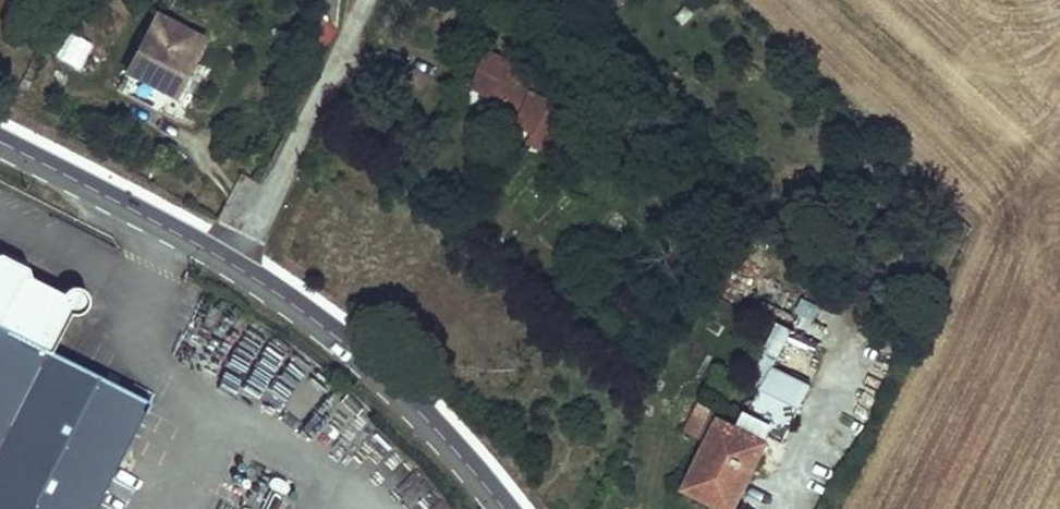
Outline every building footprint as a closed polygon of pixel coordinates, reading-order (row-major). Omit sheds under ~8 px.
[(156,14),(125,72),(175,97),(204,38),(156,14)] [(52,54),(77,70),(93,43),(68,28),(52,54)] [(542,77),(487,51),(471,87),(524,112),(518,125),(535,133),(530,143),(551,152),(567,119),(546,109),(550,101),(535,94),(542,77)] [(51,354),(71,315),(75,315),(79,314),(82,312),(84,310),(86,307),(87,304),(88,300),(87,297),(86,294),(83,291),(81,289),(77,288),(74,288),(71,288),(67,289),(65,291),(62,294),(62,295),(30,279),(26,268),(0,254),(0,508),(97,508),(149,405),(127,394),(51,354)] [(762,393),(747,423),(785,442),(800,411),(762,393)] [(711,407),(697,400),(687,424),(701,431),(711,407)] [(684,490),(723,508),(736,508),(767,446),(718,422),(684,490)] [(408,465),(386,490),(402,504),(424,479),(408,465)]
